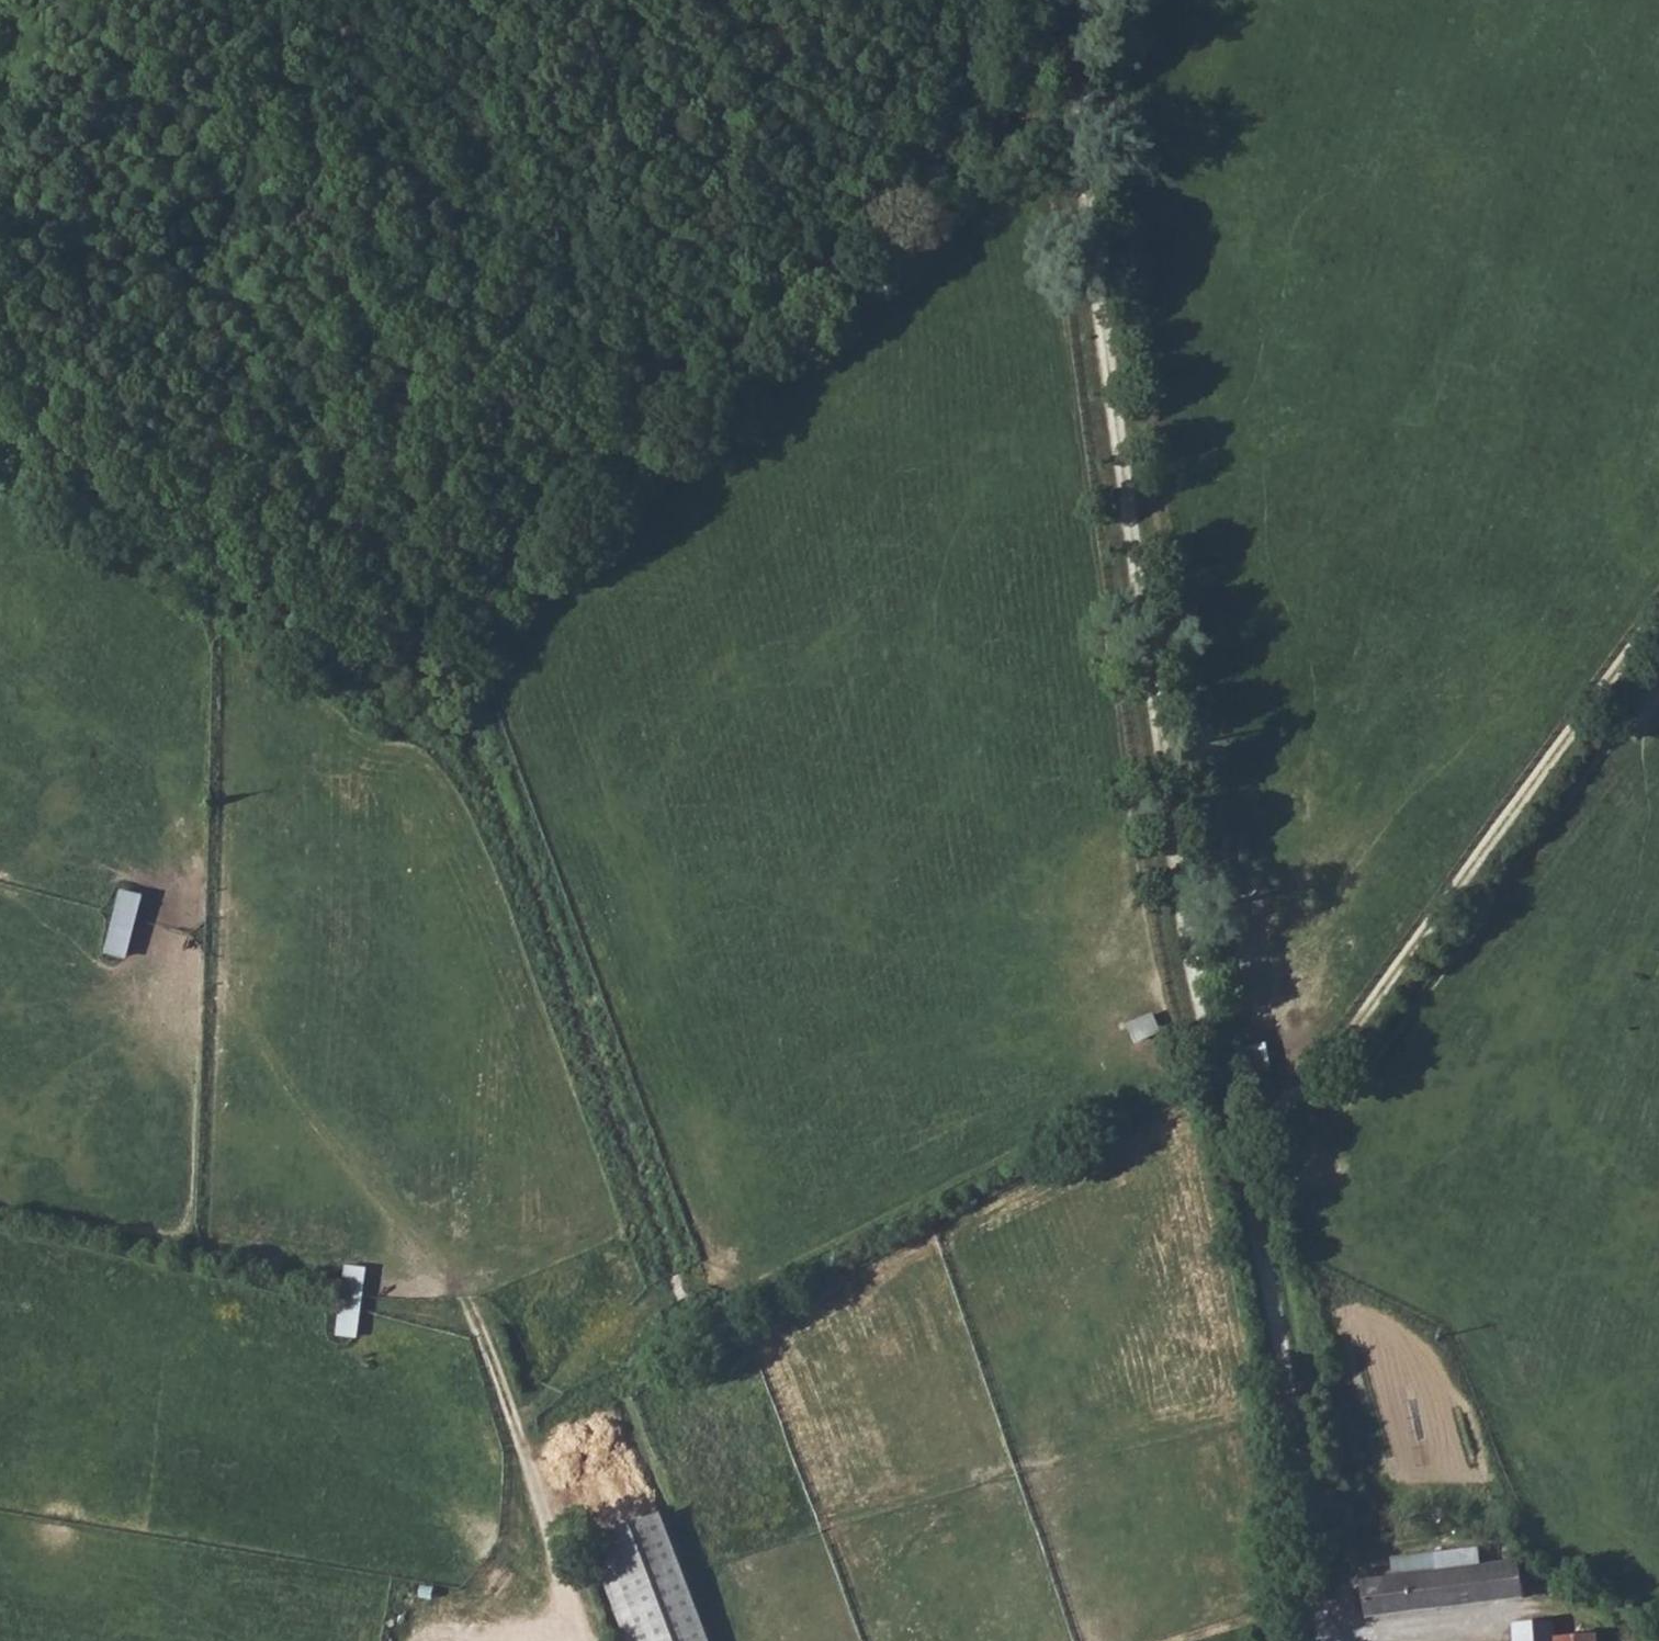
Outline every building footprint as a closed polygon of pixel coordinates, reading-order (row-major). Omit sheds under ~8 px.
[(123,887),(105,952),(126,958),(144,893),(123,887)] [(360,1336),(366,1266),(345,1264),(339,1334),(360,1336)] [(662,1519),(586,1545),(622,1640),(708,1640),(662,1519)] [(1398,1597),(1344,1600),(1348,1638),(1520,1623),(1519,1586),(1480,1587),(1478,1570),(1430,1573),(1429,1566),(1395,1569),(1398,1597)]
